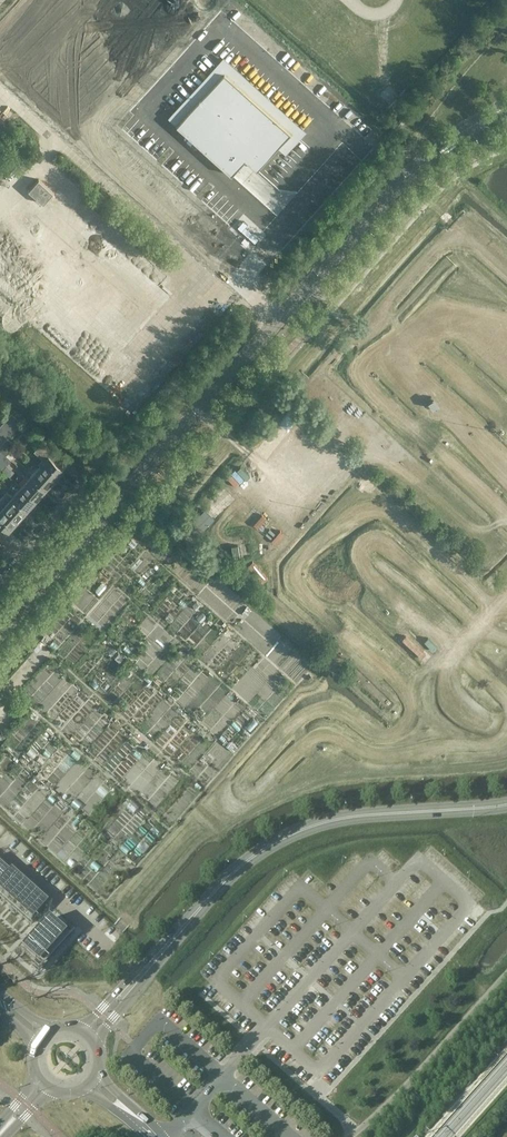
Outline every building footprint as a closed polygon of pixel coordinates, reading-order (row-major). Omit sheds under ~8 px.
[(55,56),(217,196),(302,98),(185,0),(106,0),(55,56)] [(0,221),(0,262),(36,292),(46,280),(46,279),(50,274),(46,271),(50,265),(61,268),(99,299),(98,304),(103,308),(111,310),(112,311),(124,313),(120,318),(128,325),(126,333),(131,337),(129,346),(173,294),(159,283),(167,273),(84,204),(78,210),(38,176),(0,221)] [(56,288),(29,320),(108,390),(136,358),(56,288)] [(280,422),(289,429),(300,412),(291,406),(280,422)] [(12,413),(7,418),(17,427),(22,422),(12,413)] [(17,427),(7,418),(3,423),(13,432),(17,427)] [(13,432),(3,423),(0,426),(0,430),(8,437),(13,432)] [(0,430),(0,439),(4,443),(8,438),(8,437),(0,430)] [(8,438),(4,443),(0,446),(0,449),(1,450),(7,455),(16,445),(8,438)] [(56,452),(43,441),(38,447),(34,452),(45,460),(40,466),(54,479),(64,469),(51,458),(56,452)] [(1,450),(0,452),(0,467),(3,469),(12,459),(7,455),(1,450)] [(40,466),(31,476),(45,489),(54,479),(40,466)] [(31,476),(22,486),(36,499),(45,489),(31,476)] [(22,486),(13,496),(27,510),(36,499),(22,486)] [(13,496),(6,491),(0,498),(0,503),(4,506),(18,520),(27,510),(13,496)] [(0,503),(0,522),(9,530),(18,520),(4,506),(0,503)] [(197,610),(201,606),(196,602),(193,606),(197,610)] [(246,617),(252,611),(247,606),(242,612),(246,617)] [(119,663),(123,659),(118,654),(114,658),(119,663)] [(12,870),(10,873),(9,872),(0,864),(0,897),(5,902),(6,902),(11,907),(12,908),(17,912),(18,913),(23,918),(24,918),(30,924),(48,903),(12,870)] [(44,967),(70,938),(50,920),(49,919),(22,950),(23,951),(25,952),(34,961),(41,968),(43,969),(44,967)]
